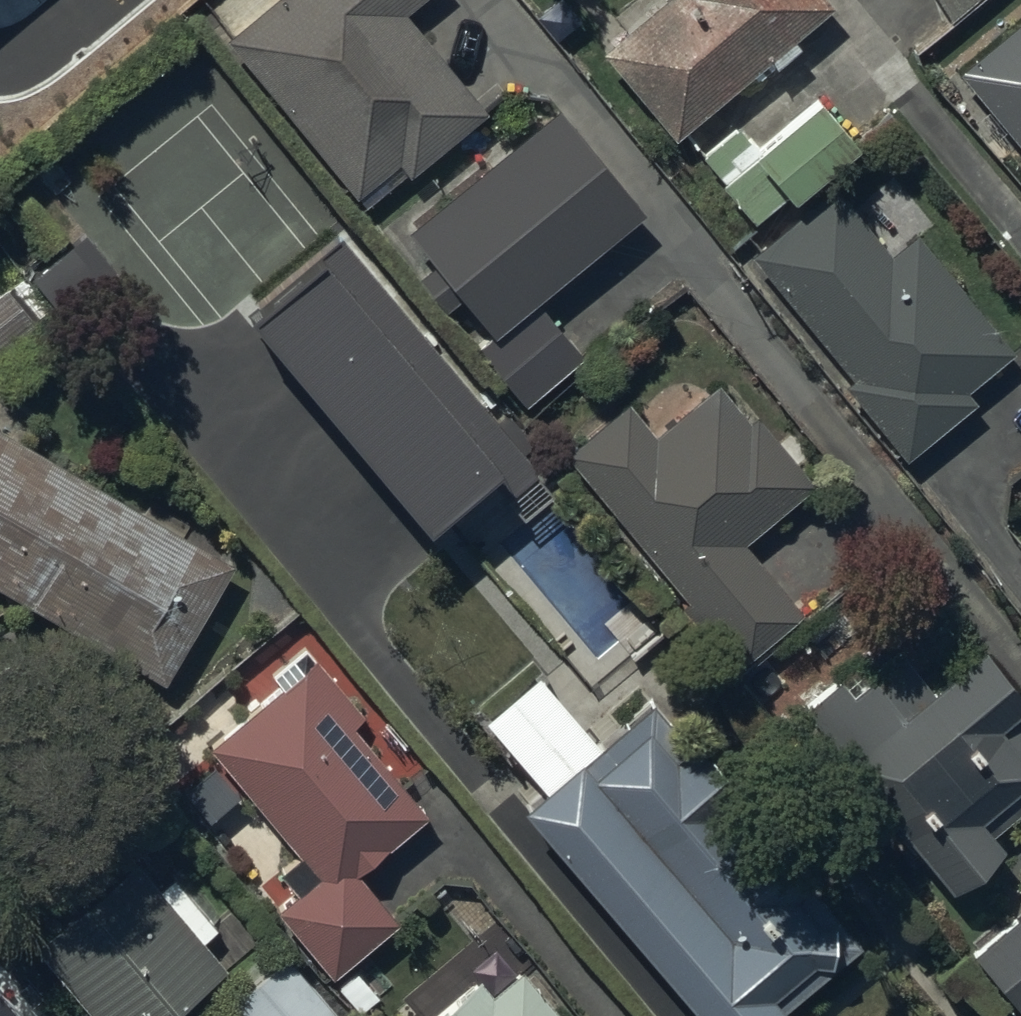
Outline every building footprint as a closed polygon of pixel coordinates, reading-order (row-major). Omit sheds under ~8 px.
[(226,33),(354,191),(399,155),(409,168),(484,107),(403,6),(410,0),(267,0),(226,33)] [(599,45),(675,133),(749,69),(755,76),(772,61),(772,62),(798,40),(792,33),(831,0),(651,0),(599,45)] [(940,14),(963,0),(932,0),(940,14)] [(958,63),(1020,141),(1020,13),(958,63)] [(856,136),(814,87),(753,139),(737,120),(701,150),(753,213),(786,185),(790,191),(856,136)] [(638,202),(559,105),(409,228),(437,262),(422,274),(442,299),(456,287),(487,326),(638,202)] [(1014,347),(912,226),(889,246),(833,180),(748,252),(850,372),(843,379),(906,454),(974,397),(967,388),(1014,347)] [(328,219),(234,294),(417,522),(484,468),(516,508),(543,487),(328,219)] [(0,287),(0,344),(38,315),(10,279),(0,287)] [(584,353),(535,294),(474,344),(523,403),(584,353)] [(805,479),(715,373),(653,425),(629,396),(564,450),(688,597),(677,606),(729,668),(799,609),(737,536),(805,479)] [(0,426),(0,584),(161,678),(230,560),(0,426)] [(982,641),(929,684),(901,649),(871,673),(859,658),(799,706),(947,888),(1002,843),(987,825),(1020,798),(1020,723),(1010,710),(1020,702),(1020,690),(982,641)] [(364,712),(303,644),(271,673),(279,685),(207,743),(297,851),(278,868),(292,887),(274,905),(332,971),(398,920),(357,866),(425,810),(350,722),(364,712)] [(693,728),(683,736),(650,696),(598,740),(538,669),(485,713),(545,784),(525,801),(707,1015),(770,1015),(859,941),(807,879),(815,872),(693,728)] [(33,937),(97,1015),(161,1015),(226,964),(138,854),(33,937)] [(970,950),(1020,1010),(1020,905),(970,950)] [(282,952),(226,1000),(240,1015),(338,1015),(282,952)] [(519,962),(490,987),(477,971),(423,1015),(564,1015),(519,962)]
